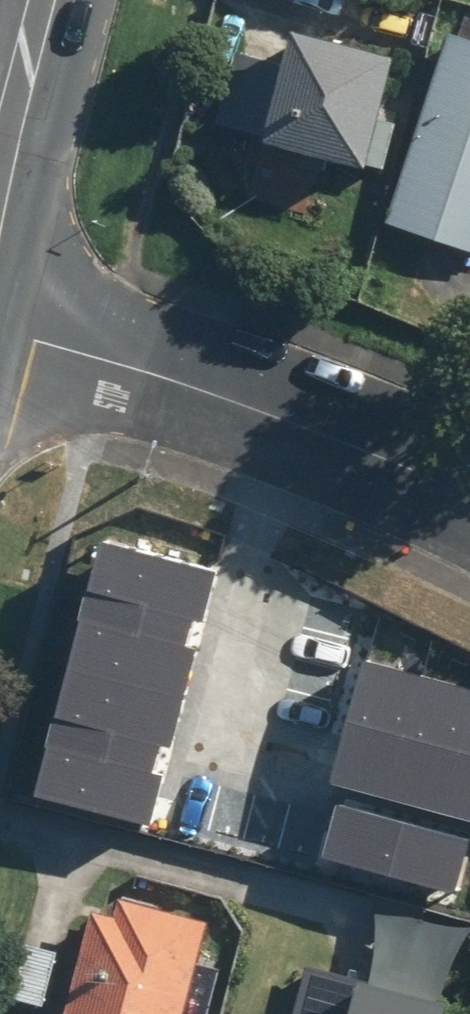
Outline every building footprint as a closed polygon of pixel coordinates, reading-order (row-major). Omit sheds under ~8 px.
[(378,161),(406,52),(307,26),(297,64),(235,48),(216,119),(378,161)] [(456,26),(398,220),(469,241),(469,30),(456,26)] [(210,570),(95,543),(35,797),(149,824),(210,570)] [(361,664),(329,785),(469,822),(469,692),(361,664)] [(469,841),(336,806),(322,858),(455,894),(469,841)] [(208,922),(119,898),(115,915),(93,909),(65,1013),(184,1013),(208,922)] [(293,1013),(456,1013),(461,996),(309,954),(293,1013)]
